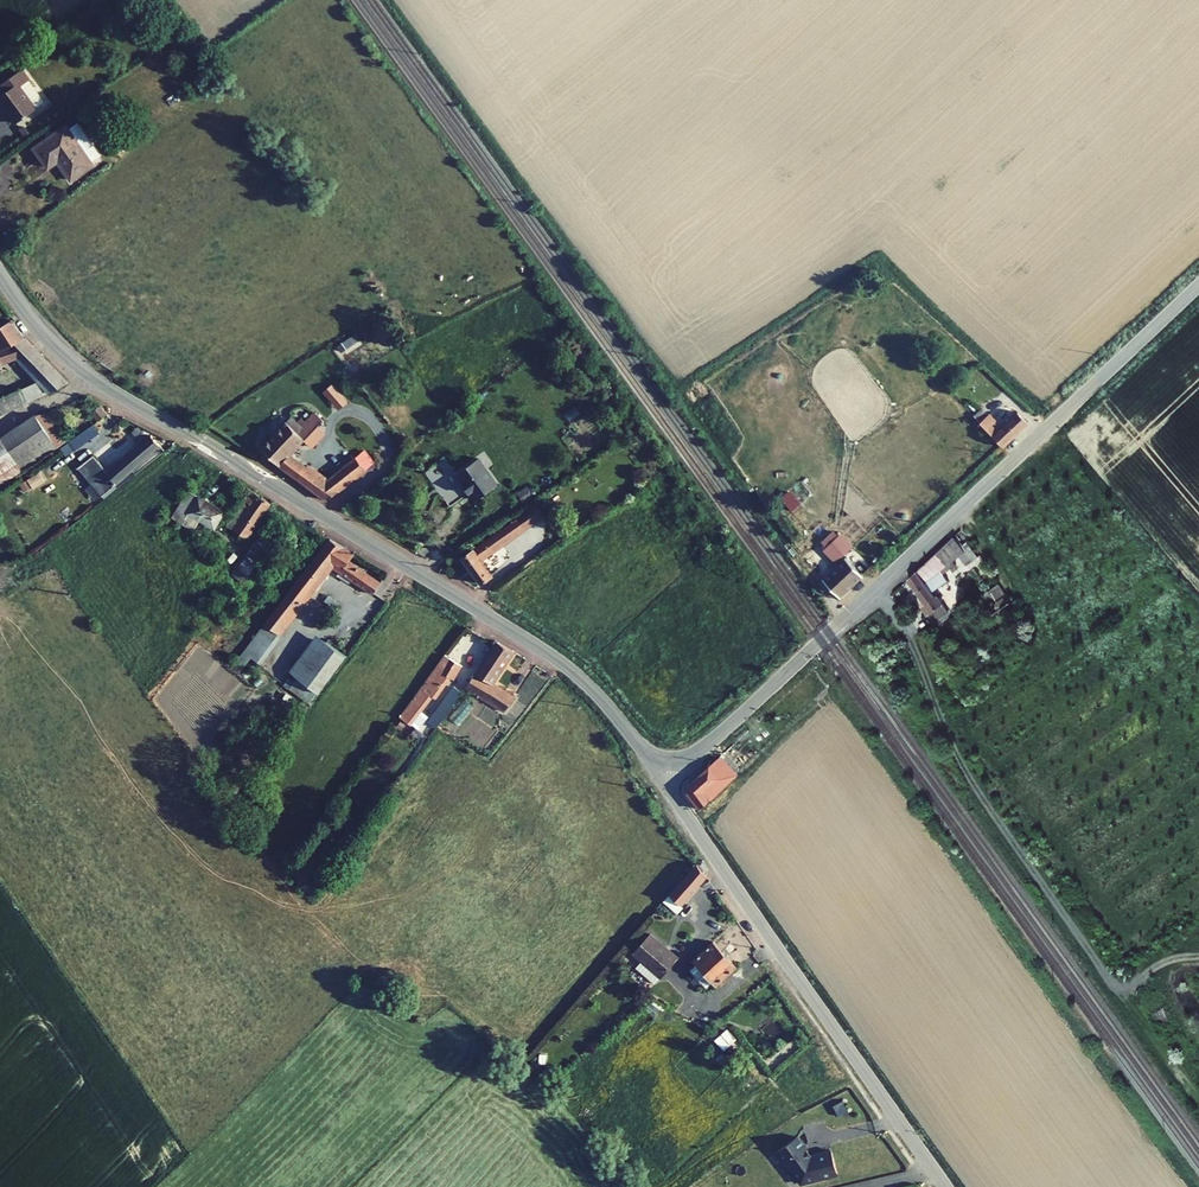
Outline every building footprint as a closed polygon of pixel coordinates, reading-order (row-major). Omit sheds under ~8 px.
[(0,90),(0,115),(2,119),(3,118),(12,131),(34,115),(33,114),(17,92),(24,87),(26,86),(19,76),(0,90)] [(24,87),(17,92),(33,114),(39,109),(24,87)] [(67,127),(35,150),(50,170),(61,162),(74,180),(95,166),(67,127)] [(19,366),(37,357),(22,342),(9,324),(0,331),(0,367),(14,362),(19,366)] [(19,366),(27,374),(45,366),(37,357),(19,366)] [(45,366),(27,374),(36,383),(47,394),(63,384),(45,366)] [(47,394),(36,383),(18,391),(24,404),(47,394)] [(18,391),(0,399),(0,415),(24,404),(18,391)] [(91,414),(97,423),(106,416),(100,408),(91,414)] [(982,413),(971,424),(1001,455),(1027,431),(1018,420),(1002,435),(996,428),(993,431),(988,427),(992,423),(982,413)] [(306,427),(295,417),(269,447),(291,471),(332,502),(367,474),(357,461),(330,485),(306,468),(296,456),(327,423),(319,414),(306,427)] [(54,451),(33,419),(0,442),(0,488),(54,451)] [(97,484),(106,494),(129,474),(132,477),(160,453),(149,440),(97,484)] [(86,471),(76,480),(95,503),(106,494),(97,484),(86,471)] [(494,497),(475,471),(453,486),(460,496),(459,497),(465,505),(467,505),(472,513),(494,497)] [(223,516),(188,493),(171,519),(192,533),(199,523),(213,532),(223,516)] [(270,509),(250,495),(236,516),(242,520),(236,530),(238,531),(234,537),(245,545),(270,509)] [(552,524),(541,509),(527,520),(522,523),(524,526),(531,535),(533,538),(552,524)] [(531,535),(524,526),(464,570),(482,594),(502,580),(490,565),(531,535)] [(355,561),(330,545),(262,631),(277,641),(302,611),(301,610),(331,572),(374,601),(382,590),(350,568),(355,561)] [(268,557),(255,547),(244,563),(236,578),(245,586),(268,557)] [(837,572),(843,566),(849,560),(839,549),(832,555),(829,552),(823,557),(837,572)] [(940,559),(933,566),(944,579),(952,572),(940,559)] [(850,574),(843,566),(837,572),(821,587),(840,607),(868,581),(856,568),(850,574)] [(933,566),(919,578),(930,590),(944,579),(933,566)] [(919,578),(905,592),(927,616),(935,610),(942,603),(930,590),(919,578)] [(935,610),(927,616),(931,620),(939,614),(935,610)] [(262,631),(260,629),(232,663),(239,669),(246,661),(255,668),(277,641),(262,631)] [(345,664),(315,642),(289,678),(291,679),(282,691),(307,710),(316,698),(319,700),(345,664)] [(516,659),(497,647),(468,692),(508,718),(518,703),(496,689),(516,659)] [(463,671),(447,659),(402,720),(417,731),(426,718),(419,713),(434,693),(436,694),(448,679),(454,683),(463,671)] [(462,694),(453,688),(430,720),(439,726),(462,694)] [(728,777),(714,761),(694,782),(693,788),(705,805),(734,776),(732,773),(728,777)] [(296,860),(286,868),(300,886),(311,877),(296,860)] [(707,882),(697,867),(667,901),(680,913),(707,882)] [(677,965),(649,941),(632,960),(641,968),(635,975),(654,991),(677,965)] [(738,972),(714,948),(695,967),(698,970),(691,978),(706,993),(713,985),(718,991),(738,972)] [(639,1012),(625,1028),(633,1036),(647,1019),(639,1012)] [(831,1150),(812,1155),(799,1137),(777,1153),(799,1182),(837,1171),(831,1150)]
